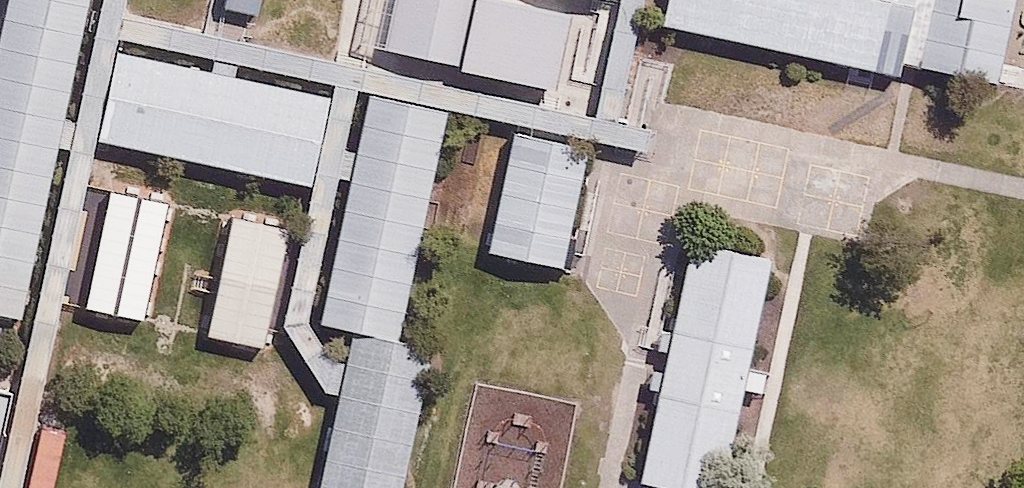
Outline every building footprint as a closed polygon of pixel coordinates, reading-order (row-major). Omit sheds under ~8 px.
[(5,320),(72,0),(0,0),(0,319),(5,320)] [(888,0),(646,0),(640,26),(874,82),(894,1),(888,0)] [(897,70),(983,90),(1005,0),(913,0),(897,70)] [(311,117),(102,67),(83,146),(292,197),(311,117)] [(433,122),(350,102),(296,323),(379,343),(433,122)] [(579,160),(499,141),(471,256),(551,276),(579,160)] [(668,253),(611,487),(613,487),(705,487),(757,274),(668,253)] [(328,340),(293,487),(385,487),(415,361),(328,340)] [(14,398),(0,393),(0,446),(14,398)]
